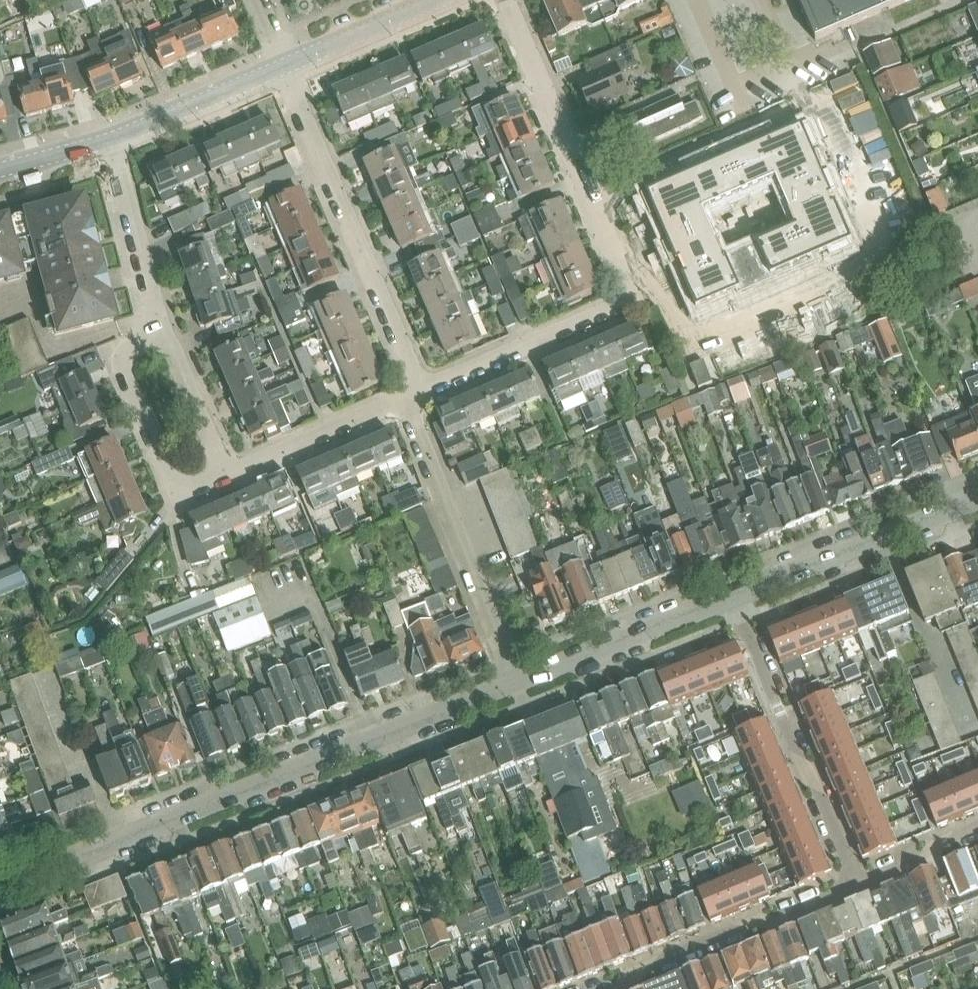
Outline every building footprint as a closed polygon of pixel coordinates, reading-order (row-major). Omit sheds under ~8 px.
[(35,15),(44,11),(39,0),(28,0),(35,15)] [(64,4),(69,16),(87,8),(84,0),(74,0),(64,4)] [(198,25),(197,25),(208,50),(238,36),(238,37),(240,37),(228,11),(237,8),(233,0),(216,0),(214,1),(220,15),(198,25)] [(605,21),(596,0),(545,0),(543,1),(559,36),(586,24),(593,27),(605,21)] [(605,21),(617,16),(619,10),(643,0),(596,0),(605,21)] [(801,6),(816,41),(837,32),(842,30),(882,13),(885,11),(889,9),(911,0),(798,0),(801,6)] [(968,8),(977,30),(977,4),(968,8)] [(151,23),(165,19),(162,5),(148,9),(151,23)] [(208,50),(197,25),(198,25),(189,6),(181,9),(186,19),(170,26),(185,60),(208,50)] [(664,14),(658,16),(663,28),(675,22),(668,6),(661,9),(664,14)] [(170,26),(149,36),(164,70),(165,69),(165,68),(185,60),(170,26)] [(481,86),(485,94),(498,89),(493,77),(490,79),(483,65),(499,58),(498,50),(495,50),(484,26),(461,36),(471,61),(481,86)] [(673,27),(662,32),(665,40),(676,35),(673,27)] [(129,32),(102,44),(121,88),(142,78),(142,79),(144,78),(134,57),(138,55),(138,56),(139,55),(129,32)] [(447,72),(471,61),(461,36),(436,47),(447,72)] [(73,61),(83,91),(93,87),(98,98),(99,97),(121,88),(102,44),(99,38),(89,43),(94,54),(81,59),(73,61)] [(554,43),(546,46),(549,53),(556,50),(554,43)] [(578,82),(582,90),(589,108),(627,92),(619,74),(637,66),(628,44),(589,61),(594,74),(578,82)] [(892,67),(882,44),(864,52),(874,75),(892,67)] [(572,45),(557,50),(560,61),(576,56),(572,45)] [(423,82),(447,72),(436,47),(413,57),(423,82)] [(673,58),(672,77),(687,78),(696,75),(689,58),(673,58)] [(6,78),(13,76),(9,59),(1,61),(2,64),(6,78)] [(34,80),(42,78),(42,76),(37,59),(29,61),(34,80)] [(381,71),(392,95),(393,95),(416,85),(405,60),(381,71)] [(44,84),(51,110),(73,104),(73,105),(75,104),(72,93),(82,90),(83,92),(83,91),(73,61),(66,63),(67,69),(42,76),(42,78),(43,80),(44,84)] [(2,64),(0,65),(0,89),(15,85),(15,86),(17,86),(15,77),(14,77),(13,76),(6,78),(2,64)] [(393,95),(392,95),(381,71),(358,81),(368,106),(372,115),(397,104),(393,95)] [(904,94),(894,71),(876,79),(886,102),(904,94)] [(51,110),(44,84),(43,80),(35,82),(36,86),(22,90),(22,89),(20,90),(28,117),(29,117),(29,116),(51,110)] [(372,115),(368,106),(358,81),(335,91),(349,125),(372,115)] [(485,94),(481,86),(468,92),(472,100),(485,94)] [(611,139),(618,155),(631,151),(691,125),(691,124),(702,118),(696,102),(684,107),(679,95),(618,121),(623,133),(611,139)] [(483,111),(493,134),(525,120),(515,98),(483,111)] [(458,100),(450,103),(436,110),(440,118),(461,109),(458,100)] [(918,126),(916,121),(912,113),(903,117),(898,105),(889,109),(897,129),(899,134),(918,126)] [(336,108),(325,113),(330,126),(341,121),(336,108)] [(428,113),(414,119),(418,128),(432,122),(428,113)] [(453,114),(434,122),(438,132),(458,124),(453,114)] [(248,128),(259,153),(281,143),(270,119),(248,128)] [(493,134),(502,155),(534,141),(525,120),(493,134)] [(379,130),(383,138),(397,132),(393,123),(379,130)] [(738,297),(814,264),(812,260),(852,243),(802,127),(649,193),(656,210),(654,211),(670,248),(672,247),(685,276),(682,277),(697,310),(736,293),(738,297)] [(259,153),(248,128),(226,138),(236,163),(259,153)] [(383,138),(379,130),(365,136),(369,145),(383,138)] [(406,133),(373,148),(377,157),(366,162),(376,184),(408,170),(420,165),(406,133)] [(236,163),(226,138),(203,148),(213,172),(222,169),(226,178),(239,172),(236,163)] [(511,176),(543,162),(534,141),(502,155),(506,165),(497,169),(502,180),(511,176)] [(920,141),(912,147),(919,158),(928,152),(920,141)] [(173,160),(183,185),(197,180),(200,189),(209,185),(205,176),(206,176),(195,151),(173,160)] [(458,175),(467,171),(462,158),(452,162),(458,175)] [(929,172),(923,158),(912,163),(918,177),(929,172)] [(183,186),(183,185),(173,160),(150,171),(164,203),(186,193),(183,186)] [(513,202),(521,198),(553,185),(543,162),(511,176),(517,190),(509,193),(513,202)] [(444,180),(454,176),(448,163),(439,168),(444,180)] [(268,175),(273,186),(295,177),(290,165),(268,175)] [(385,206),(418,192),(424,189),(419,179),(413,182),(408,170),(376,184),(385,206)] [(467,171),(458,175),(463,188),(473,183),(467,171)] [(273,186),(268,175),(253,181),(258,193),(273,186)] [(454,176),(444,180),(450,193),(460,189),(454,176)] [(951,180),(933,179),(933,197),(950,197),(951,180)] [(233,209),(253,200),(248,190),(225,200),(229,210),(233,209)] [(278,226),(310,212),(301,190),(268,205),(278,226)] [(481,190),(467,196),(471,206),(485,200),(481,190)] [(418,192),(385,206),(394,227),(427,213),(418,192)] [(259,211),(253,200),(233,209),(238,220),(237,221),(245,240),(255,236),(247,216),(259,211)] [(96,230),(90,227),(84,202),(31,216),(31,217),(7,223),(7,222),(0,224),(0,280),(21,275),(20,270),(44,263),(54,300),(47,301),(55,334),(83,326),(86,327),(92,326),(94,323),(115,318),(108,292),(111,286),(109,276),(103,273),(96,247),(99,241),(96,230)] [(533,227),(538,238),(570,224),(561,202),(523,218),(528,230),(533,227)] [(194,210),(198,219),(213,213),(209,203),(194,210)] [(480,227),(500,218),(495,207),(476,216),(480,227)] [(198,219),(194,210),(169,220),(175,233),(199,223),(198,219)] [(232,211),(208,221),(213,233),(237,223),(232,211)] [(287,248),(319,233),(310,212),(278,226),(287,248)] [(427,213),(394,227),(404,249),(442,232),(438,222),(432,225),(427,213)] [(457,237),(477,228),(472,218),(452,226),(457,237)] [(500,218),(480,227),(485,238),(505,229),(500,218)] [(547,259),(580,245),(570,224),(538,238),(547,259)] [(477,228),(457,237),(461,248),(481,239),(477,228)] [(296,269),(329,255),(319,233),(287,248),(296,269)] [(267,256),(260,240),(258,234),(255,236),(245,240),(251,253),(254,251),(258,260),(267,256)] [(182,254),(190,278),(216,269),(208,245),(207,246),(203,235),(187,241),(191,251),(182,254)] [(550,283),(556,280),(589,266),(580,245),(547,259),(541,262),(550,283)] [(411,266),(421,289),(453,275),(448,262),(457,258),(453,249),(444,253),(444,252),(411,266)] [(329,255),(296,269),(306,292),(339,277),(329,255)] [(267,256),(258,260),(265,278),(275,274),(267,256)] [(503,279),(512,275),(507,262),(497,266),(503,279)] [(583,300),(581,296),(598,288),(589,266),(556,280),(568,306),(583,300)] [(490,285),(499,281),(494,268),(484,272),(490,285)] [(224,293),(216,269),(190,278),(198,302),(224,293)] [(245,288),(258,283),(255,273),(241,277),(245,288)] [(453,275),(421,289),(430,310),(463,296),(453,275)] [(512,275),(503,279),(509,292),(518,288),(512,275)] [(276,279),(267,282),(271,291),(280,287),(276,279)] [(961,287),(966,301),(977,296),(977,280),(961,287)] [(499,281),(490,285),(495,298),(505,294),(499,281)] [(202,327),(207,326),(207,328),(216,325),(219,336),(245,327),(236,302),(262,294),(258,283),(245,288),(232,292),(232,291),(225,294),(224,293),(198,302),(202,313),(198,316),(202,327)] [(945,296),(950,307),(964,302),(959,290),(945,296)] [(463,296),(430,310),(439,331),(472,317),(467,305),(474,301),(471,293),(463,296)] [(281,313),(300,305),(295,294),(276,302),(281,313)] [(323,331),(355,317),(346,295),(313,309),(323,330),(323,331)] [(950,307),(945,296),(924,304),(930,318),(946,311),(945,309),(950,307)] [(523,298),(513,302),(521,321),(532,317),(523,298)] [(498,309),(507,328),(518,323),(509,304),(498,309)] [(300,305),(281,313),(287,328),(306,320),(300,305)] [(900,313),(890,317),(893,324),(903,319),(900,313)] [(332,352),(365,338),(355,317),(323,331),(323,330),(317,333),(320,341),(326,339),(332,352)] [(482,339),(472,317),(439,331),(449,353),(482,339)] [(27,348),(40,343),(30,318),(17,323),(27,348)] [(888,319),(870,327),(875,339),(880,350),(897,343),(888,319)] [(14,353),(27,348),(17,323),(6,328),(14,353)] [(613,333),(625,361),(649,350),(637,323),(613,333)] [(870,327),(856,332),(862,345),(875,339),(870,327)] [(249,330),(241,333),(244,341),(252,338),(249,330)] [(837,337),(843,353),(855,349),(849,332),(837,337)] [(625,361),(613,333),(590,343),(602,371),(606,380),(629,370),(625,361)] [(274,354),(287,348),(282,337),(269,343),(274,354)] [(225,374),(252,363),(261,359),(252,338),(244,341),(216,353),(225,374)] [(332,352),(326,355),(331,364),(336,362),(341,373),(374,359),(365,338),(332,352)] [(835,342),(819,348),(829,374),(845,368),(835,342)] [(40,343),(27,348),(14,353),(18,366),(45,354),(40,343)] [(568,353),(579,380),(602,371),(590,343),(568,353)] [(287,348),(274,354),(279,365),(292,360),(287,348)] [(298,353),(303,365),(313,361),(307,349),(298,353)] [(814,350),(802,355),(806,365),(807,367),(819,362),(814,350)] [(544,363),(561,401),(584,391),(579,380),(568,353),(544,363)] [(49,365),(45,354),(18,366),(22,377),(22,378),(41,370),(50,366),(49,365)] [(341,373),(351,396),(384,381),(374,359),(341,373)] [(789,360),(774,366),(778,377),(793,371),(793,370),(789,360)] [(313,361),(303,365),(309,378),(318,374),(313,361)] [(713,383),(704,361),(691,366),(700,388),(713,383)] [(234,395),(261,383),(276,377),(272,368),(257,374),(252,363),(225,374),(234,395)] [(50,366),(41,370),(44,378),(58,372),(55,364),(50,366)] [(773,366),(759,372),(763,385),(778,379),(773,366)] [(671,367),(660,372),(669,393),(680,389),(681,388),(673,372),(671,367)] [(680,369),(673,372),(681,388),(680,389),(683,395),(690,392),(680,369)] [(529,370),(506,380),(518,407),(541,397),(529,370)] [(62,410),(72,406),(97,395),(87,372),(63,383),(58,372),(44,378),(41,379),(46,391),(53,388),(62,410)] [(758,372),(749,376),(753,387),(762,384),(758,372)] [(728,382),(736,404),(751,398),(742,376),(728,382)] [(977,378),(977,379),(970,382),(974,394),(977,404),(977,378)] [(296,394),(298,393),(305,390),(300,379),(265,394),(261,383),(234,395),(235,397),(231,400),(234,408),(239,407),(243,416),(270,404),(270,405),(279,401),(296,394)] [(495,417),(518,407),(506,380),(483,390),(495,417)] [(651,381),(636,388),(643,404),(658,397),(651,381)] [(323,382),(313,387),(322,408),(332,403),(323,382)] [(716,388),(722,403),(731,399),(725,385),(724,385),(723,385),(716,388)] [(715,389),(701,394),(709,416),(723,412),(715,389)] [(298,393),(296,394),(301,407),(311,404),(305,390),(298,393)] [(483,390),(460,400),(472,427),(495,417),(483,390)] [(687,399),(691,410),(704,405),(700,394),(687,399)] [(62,410),(67,420),(66,424),(67,428),(69,432),(72,435),(75,441),(91,434),(87,425),(106,417),(97,395),(72,406),(62,410)] [(696,424),(691,410),(687,399),(672,405),(682,429),(696,424)] [(472,427),(460,400),(437,410),(441,421),(434,424),(441,441),(472,427)] [(590,404),(596,420),(605,416),(598,400),(590,404)] [(279,401),(270,405),(270,404),(243,416),(244,417),(240,421),(243,429),(248,428),(252,438),(265,432),(269,440),(283,434),(281,429),(290,426),(279,401)] [(634,405),(634,410),(638,413),(642,411),(642,406),(638,403),(634,405)] [(596,420),(590,404),(581,407),(588,423),(596,420)] [(970,409),(971,413),(977,430),(977,406),(970,409)] [(879,413),(870,416),(872,422),(881,419),(879,413)] [(958,461),(977,453),(977,430),(971,413),(931,429),(942,457),(954,452),(958,461)] [(653,414),(641,418),(646,429),(657,424),(653,414)] [(846,418),(849,425),(875,493),(886,489),(880,473),(883,471),(872,443),(863,447),(860,438),(863,437),(854,415),(846,418)] [(0,424),(0,436),(15,429),(23,426),(19,416),(0,424)] [(605,416),(596,420),(599,426),(608,423),(605,416)] [(42,418),(33,422),(38,433),(39,436),(49,432),(46,426),(48,425),(47,421),(44,422),(42,418)] [(884,427),(881,419),(872,422),(878,441),(872,443),(883,471),(880,473),(886,489),(904,482),(883,428),(884,427)] [(588,423),(584,425),(586,432),(599,426),(596,420),(588,423)] [(902,420),(884,427),(883,428),(904,482),(905,483),(943,468),(930,435),(910,443),(902,420)] [(646,443),(638,423),(633,421),(626,424),(634,447),(646,443)] [(23,426),(15,429),(20,441),(31,436),(38,433),(33,422),(26,425),(23,426)] [(875,493),(849,425),(840,429),(846,444),(838,447),(847,471),(850,479),(853,478),(861,499),(862,498),(863,500),(875,495),(875,493)] [(605,432),(617,463),(633,457),(621,426),(605,432)] [(528,430),(535,446),(543,443),(536,427),(528,430)] [(535,446),(528,430),(519,434),(527,450),(535,446)] [(402,458),(390,431),(368,441),(379,468),(402,458)] [(800,436),(792,439),(808,477),(800,480),(815,518),(830,513),(821,490),(803,445),(800,436)] [(826,436),(803,445),(821,490),(827,487),(835,509),(861,499),(853,478),(850,479),(847,471),(825,480),(816,457),(831,451),(826,436)] [(772,439),(766,441),(768,447),(774,444),(772,439)] [(89,481),(126,465),(116,440),(78,456),(89,481)] [(356,479),(357,478),(379,468),(368,441),(345,451),(356,479)] [(815,518),(800,480),(792,484),(777,445),(769,448),(800,524),(815,518)] [(70,448),(33,463),(35,468),(38,475),(75,460),(70,448)] [(785,530),(800,524),(769,448),(757,452),(764,469),(768,468),(776,490),(770,493),(785,530)] [(558,449),(543,456),(552,478),(567,472),(558,449)] [(345,451),(322,461),(337,498),(361,488),(357,478),(356,479),(345,451)] [(492,452),(484,455),(492,475),(493,476),(501,473),(492,452)] [(484,455),(458,465),(466,485),(492,475),(484,455)] [(770,493),(760,468),(752,472),(746,456),(739,459),(742,468),(769,536),(785,530),(770,493)] [(322,461),(299,472),(310,499),(324,492),(328,502),(337,498),(322,461)] [(126,465),(89,481),(99,506),(137,490),(126,465)] [(27,467),(13,473),(18,483),(31,477),(27,467)] [(769,536),(742,468),(735,471),(742,488),(735,490),(741,506),(742,506),(755,542),(769,536)] [(485,490),(511,480),(507,470),(501,473),(493,476),(481,480),(485,490)] [(284,478),(261,488),(272,515),(295,504),(284,478)] [(489,500),(514,490),(511,480),(485,490),(489,500)] [(713,560),(691,504),(682,481),(672,485),(677,497),(673,498),(679,516),(698,566),(713,560)] [(620,487),(604,494),(612,512),(628,505),(620,487)] [(238,498),(249,525),(272,515),(261,488),(238,498)] [(391,495),(398,511),(400,517),(424,507),(416,488),(400,495),(399,492),(391,495)] [(742,506),(741,506),(735,509),(727,488),(719,491),(741,548),(755,542),(742,506)] [(142,501),(137,490),(99,506),(74,517),(76,522),(85,526),(98,520),(100,516),(104,518),(102,523),(106,532),(112,530),(122,534),(124,539),(134,535),(137,527),(134,520),(148,514),(147,512),(148,509),(145,502),(142,501)] [(492,509),(518,499),(514,490),(489,500),(492,509)] [(716,503),(709,505),(728,553),(741,548),(719,491),(713,493),(716,503)] [(643,523),(666,513),(658,494),(635,504),(643,523)] [(398,511),(391,495),(383,499),(389,515),(398,511)] [(238,498),(215,508),(226,535),(249,525),(238,498)] [(728,553),(709,505),(706,498),(691,504),(713,560),(728,554),(728,553)] [(496,519),(522,509),(518,499),(492,509),(496,519)] [(344,511),(350,527),(359,524),(352,507),(344,511)] [(215,508),(191,518),(207,554),(230,544),(226,535),(215,508)] [(423,508),(404,516),(408,526),(427,518),(423,508)] [(500,529),(526,519),(522,509),(496,519),(500,529)] [(350,527),(344,511),(335,515),(342,531),(350,527)] [(17,512),(4,518),(9,529),(22,523),(17,512)] [(698,566),(679,516),(661,523),(681,571),(681,572),(698,566)] [(408,526),(412,536),(432,528),(427,518),(408,526)] [(504,539),(530,529),(526,519),(500,529),(504,539)] [(297,538),(320,531),(317,521),(294,528),(297,538)] [(681,571),(661,523),(640,531),(642,536),(659,579),(681,571)] [(625,525),(621,527),(626,538),(630,536),(625,525)] [(604,529),(629,591),(644,585),(626,542),(626,541),(619,544),(617,540),(615,541),(610,527),(604,529)] [(436,538),(432,528),(412,536),(417,546),(436,538)] [(508,548),(534,538),(530,529),(504,539),(508,548)] [(596,531),(604,551),(597,553),(602,565),(614,597),(629,591),(604,529),(603,529),(602,529),(596,531)] [(283,538),(289,554),(298,550),(291,534),(283,538)] [(644,585),(659,579),(642,536),(626,542),(644,585)] [(575,541),(583,561),(599,603),(614,597),(602,565),(595,568),(588,550),(589,550),(584,537),(575,541)] [(28,538),(15,543),(19,553),(32,547),(28,538)] [(289,554),(283,538),(274,541),(281,558),(289,554)] [(417,546),(421,556),(441,548),(436,538),(417,546)] [(512,558),(532,550),(537,548),(534,538),(508,548),(512,558)] [(16,562),(8,543),(0,546),(0,569),(16,562)] [(557,571),(549,553),(546,544),(537,548),(532,550),(540,570),(532,573),(536,583),(532,584),(537,597),(541,595),(543,602),(540,603),(544,621),(550,619),(551,622),(573,613),(562,585),(558,587),(553,573),(557,571)] [(445,557),(441,548),(421,556),(426,566),(445,557)] [(562,548),(549,553),(557,571),(561,570),(577,611),(599,603),(583,561),(573,565),(570,558),(566,559),(562,548)] [(134,560),(124,551),(98,583),(108,591),(134,560)] [(943,566),(961,612),(977,606),(977,552),(943,566)] [(449,567),(445,557),(426,566),(430,576),(449,567)] [(238,561),(245,577),(253,574),(247,558),(238,561)] [(206,580),(199,560),(184,566),(191,586),(206,580)] [(245,577),(238,561),(230,565),(236,581),(245,577)] [(926,623),(936,618),(942,633),(946,632),(966,624),(961,612),(943,566),(941,561),(906,574),(926,623)] [(16,562),(0,569),(0,597),(26,586),(16,562)] [(454,577),(449,567),(430,576),(434,586),(454,577)] [(454,577),(434,586),(439,596),(458,587),(454,577)] [(212,614),(256,596),(249,579),(147,619),(154,637),(197,619),(212,614)] [(863,592),(887,655),(896,651),(889,633),(913,623),(895,580),(894,580),(863,592)] [(450,665),(438,633),(437,633),(434,624),(433,622),(423,626),(407,585),(394,590),(398,601),(407,625),(414,630),(418,639),(416,640),(413,670),(416,677),(427,673),(427,674),(436,670),(441,673),(447,670),(447,666),(450,665)] [(93,587),(86,596),(93,602),(100,593),(93,587)] [(887,655),(863,592),(845,599),(859,634),(866,631),(880,661),(888,658),(887,655)] [(360,593),(351,597),(354,606),(359,604),(361,598),(360,593)] [(256,596),(212,614),(217,625),(229,654),(272,637),(256,596)] [(437,596),(426,600),(429,608),(440,604),(437,596)] [(859,634),(845,599),(826,607),(839,641),(859,634)] [(398,601),(384,606),(393,629),(406,625),(407,625),(398,601)] [(807,614),(820,649),(839,641),(826,607),(807,614)] [(312,612),(301,616),(305,625),(315,621),(312,612)] [(212,614),(197,619),(202,631),(217,625),(212,614)] [(788,622),(801,656),(820,649),(807,614),(788,622)] [(470,616),(458,620),(456,615),(434,624),(437,633),(438,633),(450,665),(451,665),(485,652),(470,616)] [(768,630),(781,664),(801,656),(788,622),(768,630)] [(38,624),(26,628),(33,646),(45,642),(38,624)] [(946,632),(951,644),(971,636),(970,632),(966,624),(946,632)] [(368,646),(362,632),(360,626),(351,630),(359,650),(346,655),(353,670),(352,671),(363,698),(384,689),(373,662),(374,662),(368,646)] [(369,629),(362,632),(368,646),(375,644),(369,629)] [(970,632),(971,636),(975,646),(977,645),(977,629),(970,632)] [(146,634),(127,642),(132,656),(152,648),(146,634)] [(971,636),(951,644),(955,654),(975,646),(971,636)] [(323,674),(310,641),(301,644),(327,711),(335,708),(338,710),(345,707),(346,704),(348,703),(334,669),(323,674)] [(716,650),(730,685),(750,677),(744,663),(736,642),(716,650)] [(320,714),(327,711),(301,644),(291,648),(305,680),(294,685),(307,719),(309,718),(312,719),(319,717),(320,714)] [(955,654),(959,664),(977,656),(977,653),(975,646),(955,654)] [(100,647),(80,655),(85,668),(105,660),(100,647)] [(380,653),(382,658),(374,662),(373,662),(384,689),(406,681),(393,648),(380,653)] [(697,657),(711,692),(730,685),(716,650),(697,657)] [(166,653),(156,656),(166,680),(176,676),(166,653)] [(276,673),(269,656),(260,659),(288,727),(295,724),(298,725),(305,722),(306,720),(307,719),(294,685),(284,689),(277,673),(276,673)] [(959,664),(963,674),(977,668),(977,656),(959,664)] [(80,657),(56,666),(60,678),(84,669),(80,657)] [(711,692),(697,657),(678,665),(692,700),(711,692)] [(288,727),(260,659),(252,663),(265,697),(255,701),(268,734),(269,734),(272,735),(278,732),(279,730),(288,727)] [(672,707),(692,700),(678,665),(658,673),(670,705),(672,707)] [(861,677),(856,666),(849,669),(854,680),(861,677)] [(963,674),(967,684),(977,679),(977,668),(963,674)] [(854,680),(849,669),(842,671),(847,683),(854,680)] [(222,676),(224,681),(248,742),(256,739),(259,740),(264,738),(266,735),(268,734),(255,701),(244,705),(231,672),(222,676)] [(644,679),(637,682),(650,713),(662,743),(671,739),(664,724),(676,719),(672,707),(670,705),(658,673),(657,673),(656,674),(653,672),(646,675),(644,679)] [(14,693),(37,685),(33,674),(10,682),(14,693)] [(913,682),(917,693),(938,685),(933,674),(913,682)] [(177,686),(188,713),(199,708),(203,719),(192,723),(206,759),(228,750),(215,716),(214,716),(203,687),(200,678),(177,686)] [(967,684),(971,694),(977,691),(977,679),(967,684)] [(248,742),(224,681),(214,684),(218,697),(217,697),(223,713),(215,716),(228,750),(229,750),(232,751),(237,749),(239,746),(248,742)] [(819,681),(812,684),(816,695),(823,692),(819,681)] [(617,690),(630,721),(631,720),(634,730),(646,725),(648,730),(655,746),(662,743),(650,713),(637,682),(631,684),(627,682),(620,685),(618,689),(617,690)] [(805,687),(809,698),(816,695),(812,684),(805,687)] [(18,703),(40,695),(37,685),(14,693),(18,703)] [(942,694),(938,685),(917,693),(921,703),(942,694)] [(875,686),(868,689),(872,700),(880,697),(875,686)] [(605,694),(598,697),(623,758),(631,755),(619,725),(630,721),(617,690),(614,688),(607,690),(605,694)] [(842,712),(834,692),(800,707),(808,727),(842,712)] [(921,703),(925,712),(946,704),(942,694),(921,703)] [(18,703),(22,713),(44,705),(40,695),(18,703)] [(603,732),(615,761),(623,758),(598,697),(592,700),(588,698),(581,701),(579,705),(578,705),(591,737),(603,732)] [(880,697),(872,700),(877,711),(884,707),(880,697)] [(148,699),(139,702),(149,728),(150,728),(151,732),(153,732),(155,736),(141,741),(156,778),(171,772),(170,769),(175,767),(150,704),(148,699)] [(159,701),(150,704),(175,767),(181,765),(182,767),(197,761),(182,725),(169,730),(167,726),(169,726),(167,721),(168,721),(164,709),(163,709),(159,701)] [(946,704),(925,712),(929,722),(949,714),(946,704)] [(22,713),(25,723),(48,715),(44,705),(22,713)] [(574,706),(524,727),(542,774),(543,774),(554,801),(554,803),(559,814),(562,822),(568,839),(585,832),(588,841),(618,830),(606,796),(604,791),(599,793),(592,775),(588,777),(583,765),(584,764),(576,744),(588,739),(574,706)] [(740,712),(745,723),(752,720),(748,709),(740,712)] [(14,710),(2,714),(6,726),(18,721),(14,710)] [(733,715),(737,726),(745,723),(740,712),(733,715)] [(842,712),(808,727),(816,746),(850,731),(842,712)] [(949,714),(929,722),(933,732),(953,724),(949,714)] [(25,723),(29,732),(51,724),(48,715),(25,723)] [(132,787),(139,784),(142,787),(149,785),(150,780),(152,779),(139,746),(129,750),(115,715),(104,719),(107,725),(132,787)] [(768,720),(734,735),(742,754),(776,740),(768,720)] [(889,737),(900,732),(896,721),(884,726),(889,737)] [(29,732),(33,742),(55,734),(51,724),(29,732)] [(703,727),(707,738),(714,735),(710,724),(703,727)] [(933,732),(937,742),(957,734),(953,724),(933,732)] [(132,787),(107,725),(96,729),(108,758),(98,762),(112,795),(114,794),(117,798),(124,795),(125,790),(132,787)] [(525,788),(534,784),(532,778),(542,774),(524,727),(505,735),(524,784),(525,788)] [(707,738),(703,727),(695,729),(699,741),(707,738)] [(816,746),(824,765),(858,750),(850,731),(816,746)] [(900,732),(889,737),(894,748),(905,744),(900,732)] [(33,742),(36,752),(58,744),(55,734),(33,742)] [(957,734),(937,742),(941,752),(962,744),(957,734)] [(505,735),(486,742),(499,774),(503,784),(506,791),(524,784),(505,735)] [(776,740),(742,754),(750,773),(784,759),(776,740)] [(491,811),(496,810),(491,797),(496,796),(493,788),(503,784),(499,774),(486,742),(467,750),(486,799),(491,811)] [(36,752),(40,762),(62,754),(58,744),(36,752)] [(702,748),(695,751),(700,762),(707,759),(702,748)] [(918,748),(909,751),(912,759),(921,756),(918,748)] [(967,756),(964,749),(953,753),(956,761),(967,756)] [(461,789),(463,789),(473,785),(479,802),(486,799),(467,750),(449,757),(461,789)] [(832,783),(866,769),(858,750),(824,765),(832,783)] [(956,761),(953,753),(942,757),(945,765),(956,761)] [(40,762),(44,773),(66,765),(62,754),(40,762)] [(461,789),(449,757),(431,765),(455,826),(456,826),(459,831),(466,828),(457,805),(467,801),(463,789),(461,789)] [(792,778),(784,759),(750,773),(758,792),(792,778)] [(20,766),(23,775),(37,770),(33,760),(20,766)] [(668,760),(650,767),(654,779),(673,772),(670,765),(668,760)] [(902,776),(910,773),(905,762),(898,765),(902,776)] [(917,776),(928,771),(925,764),(914,768),(917,776)] [(44,773),(48,783),(70,776),(66,765),(44,773)] [(443,816),(446,825),(448,829),(455,826),(431,765),(412,772),(425,804),(435,800),(442,817),(443,816)] [(6,782),(6,781),(9,780),(6,772),(6,770),(2,771),(0,766),(0,784),(6,782)] [(840,802),(874,788),(866,769),(832,783),(840,802)] [(23,775),(31,796),(45,791),(37,770),(23,775)] [(977,811),(977,771),(963,777),(977,811)] [(914,784),(910,773),(902,776),(907,787),(914,784)] [(417,854),(416,854),(421,865),(428,862),(423,851),(421,852),(420,848),(421,847),(412,826),(427,820),(409,774),(388,782),(417,854)] [(48,783),(52,795),(74,787),(70,776),(48,783)] [(706,779),(711,790),(718,787),(714,776),(706,779)] [(977,811),(963,777),(944,785),(958,819),(977,811)] [(800,797),(792,778),(758,792),(766,811),(800,797)] [(701,780),(683,788),(693,812),(711,805),(701,780)] [(60,815),(96,801),(88,781),(74,787),(52,795),(60,815)] [(6,782),(0,784),(0,791),(9,788),(6,782)] [(368,790),(381,824),(383,823),(388,836),(401,830),(412,856),(416,854),(417,854),(388,782),(368,790)] [(924,794),(938,828),(958,819),(944,785),(924,794)] [(877,794),(883,804),(896,796),(889,786),(877,794)] [(716,801),(723,798),(718,787),(711,790),(716,801)] [(874,788),(840,802),(848,821),(882,807),(874,788)] [(350,797),(369,849),(379,845),(372,827),(381,824),(368,790),(367,790),(364,789),(358,792),(357,794),(350,797)] [(39,817),(43,815),(52,812),(45,791),(31,796),(39,817)] [(369,849),(350,797),(343,800),(340,799),(334,801),(333,804),(330,805),(342,839),(354,834),(361,852),(369,849)] [(800,797),(766,811),(774,830),(808,816),(800,797)] [(914,803),(918,814),(925,810),(921,799),(914,803)] [(554,801),(547,804),(552,816),(559,814),(554,803),(554,801)] [(342,839),(330,805),(328,806),(325,804),(319,807),(318,809),(309,813),(321,845),(322,845),(330,864),(340,860),(334,842),(342,839)] [(11,825),(22,822),(19,814),(7,818),(3,806),(0,807),(0,829),(11,825)] [(882,807),(848,821),(855,840),(890,825),(882,807)] [(918,814),(923,825),(930,821),(925,810),(918,814)] [(49,832),(58,828),(52,812),(43,815),(49,832)] [(321,845),(309,813),(308,813),(304,812),(298,814),(296,818),(289,821),(307,868),(319,863),(314,848),(321,845)] [(738,823),(735,815),(724,820),(727,827),(738,823)] [(808,816),(774,830),(782,849),(816,834),(808,816)] [(300,871),(307,868),(289,821),(283,823),(280,821),(274,824),(273,827),(270,829),(266,827),(260,829),(259,833),(251,836),(269,883),(270,883),(279,880),(272,864),(294,856),(300,871)] [(738,823),(727,827),(730,835),(741,830),(738,823)] [(0,829),(0,855),(19,848),(11,825),(0,829)] [(890,825),(855,840),(864,859),(898,845),(890,825)] [(790,867),(824,853),(816,834),(782,849),(790,867)] [(232,843),(249,888),(250,887),(261,883),(268,900),(275,897),(270,883),(269,883),(251,836),(245,838),(241,837),(235,839),(234,843),(232,843)] [(743,843),(746,850),(757,846),(754,838),(743,843)] [(726,845),(729,852),(740,848),(737,840),(726,845)] [(210,852),(236,919),(247,915),(239,894),(250,890),(250,887),(249,888),(232,843),(229,844),(227,843),(221,845),(220,848),(210,852)] [(726,845),(714,850),(718,857),(729,852),(726,845)] [(221,908),(227,923),(236,919),(210,852),(209,853),(206,851),(200,853),(200,856),(188,861),(203,897),(202,897),(209,913),(221,908)] [(939,881),(950,908),(954,919),(966,914),(958,894),(965,891),(963,886),(977,880),(977,878),(977,875),(977,874),(977,862),(974,851),(967,854),(967,852),(945,861),(951,875),(939,881)] [(707,853),(696,858),(699,865),(710,860),(707,853)] [(790,867),(798,887),(832,873),(824,853),(790,867)] [(673,858),(674,858),(678,870),(686,868),(681,854),(673,858)] [(194,938),(204,934),(191,901),(202,897),(203,897),(188,861),(187,861),(184,858),(177,861),(176,865),(168,869),(193,934),(194,938)] [(553,862),(536,869),(546,894),(563,887),(553,862)] [(768,890),(763,879),(759,868),(757,865),(737,873),(751,907),(772,898),(768,890)] [(771,876),(766,865),(759,868),(763,879),(771,876)] [(911,876),(923,909),(919,910),(924,921),(930,937),(940,933),(932,916),(950,908),(939,881),(933,866),(911,876)] [(636,868),(625,873),(629,883),(640,879),(636,868)] [(149,876),(148,876),(163,913),(175,908),(185,937),(193,934),(168,869),(160,872),(156,869),(150,872),(149,876)] [(523,893),(505,900),(508,908),(544,893),(535,870),(517,877),(523,893)] [(658,911),(670,941),(688,933),(672,892),(674,891),(666,872),(657,876),(664,893),(665,893),(670,906),(658,911)] [(688,933),(707,925),(688,873),(681,876),(683,883),(686,883),(687,887),(674,891),(672,892),(688,933)] [(719,881),(733,915),(751,907),(737,873),(719,881)] [(128,899),(120,876),(107,881),(115,903),(128,899)] [(163,913),(148,876),(140,880),(137,877),(131,879),(130,884),(128,884),(142,921),(154,916),(163,939),(161,940),(171,965),(182,960),(163,913)] [(763,879),(768,890),(775,887),(771,876),(763,879)] [(889,885),(916,955),(923,952),(919,943),(912,925),(924,921),(919,910),(906,878),(894,883),(889,885)] [(583,879),(564,886),(567,895),(578,891),(586,887),(583,879)] [(96,885),(104,907),(115,903),(107,881),(96,885)] [(733,915),(719,881),(699,889),(713,923),(733,915)] [(83,889),(92,912),(104,907),(96,885),(83,889)] [(871,893),(883,926),(892,922),(907,959),(916,955),(889,885),(881,888),(882,889),(871,893)] [(549,906),(569,899),(567,895),(564,886),(563,887),(546,894),(544,894),(549,906)] [(644,903),(647,902),(641,887),(635,889),(634,886),(631,887),(651,949),(670,941),(658,911),(648,915),(644,903)] [(651,949),(631,887),(621,891),(632,922),(621,926),(633,956),(651,949)] [(596,918),(598,917),(587,889),(578,892),(583,904),(586,903),(587,907),(585,908),(593,931),(583,935),(581,936),(596,972),(614,964),(596,918)] [(882,926),(883,926),(871,893),(857,899),(857,898),(853,900),(876,960),(875,961),(878,970),(887,967),(872,930),(882,926)] [(550,908),(549,906),(544,894),(526,901),(527,904),(530,912),(532,916),(550,908)] [(367,900),(370,906),(374,918),(384,914),(378,896),(367,900)] [(633,956),(621,926),(611,898),(603,901),(607,913),(598,917),(596,918),(614,964),(633,956)] [(495,928),(512,921),(512,920),(508,911),(504,900),(486,907),(491,917),(495,928)] [(846,941),(855,937),(866,964),(875,961),(876,960),(853,900),(845,903),(846,904),(834,909),(846,941)] [(473,925),(491,917),(486,907),(485,902),(466,909),(468,914),(473,925)] [(8,942),(55,924),(55,926),(69,921),(66,911),(52,916),(47,904),(1,923),(8,942)] [(527,904),(508,911),(512,920),(530,912),(527,904)] [(349,913),(353,925),(356,931),(376,924),(374,918),(370,906),(349,913)] [(842,985),(850,982),(836,945),(845,942),(845,941),(846,941),(834,909),(817,917),(839,973),(838,974),(842,985)] [(333,933),(335,932),(353,925),(349,913),(348,910),(327,918),(333,933)] [(326,914),(308,921),(314,939),(333,933),(327,918),(326,914)] [(476,933),(473,925),(468,914),(455,919),(463,938),(476,933)] [(581,936),(583,935),(575,914),(563,919),(568,929),(570,928),(574,939),(564,943),(563,943),(577,980),(596,972),(581,936)] [(473,925),(476,933),(477,935),(495,928),(491,917),(473,925)] [(830,976),(838,974),(839,973),(817,917),(799,924),(811,955),(820,952),(830,976)] [(423,926),(431,948),(450,941),(442,919),(423,926)] [(55,926),(55,924),(8,942),(15,963),(62,945),(62,946),(88,936),(85,929),(75,933),(75,932),(59,938),(55,926)] [(138,924),(125,929),(131,942),(144,938),(138,924)] [(294,931),(293,931),(297,943),(312,937),(308,925),(307,926),(294,931)] [(797,984),(799,988),(800,988),(809,985),(800,963),(810,959),(796,925),(779,933),(797,984)] [(376,926),(356,933),(363,952),(383,944),(376,926)] [(559,988),(577,980),(563,943),(564,943),(558,927),(549,931),(551,934),(541,938),(538,930),(536,931),(559,988)] [(422,931),(404,938),(411,956),(429,949),(422,931)] [(559,988),(536,931),(527,934),(531,943),(523,946),(539,988),(555,988),(559,988)] [(771,972),(776,983),(776,984),(785,980),(788,988),(797,984),(779,933),(759,941),(771,972)] [(404,952),(400,940),(385,946),(389,958),(404,952)] [(325,941),(318,943),(323,956),(329,953),(325,941)] [(502,962),(506,973),(512,988),(534,988),(516,941),(507,944),(512,958),(502,962)] [(741,948),(757,988),(767,988),(766,986),(776,983),(771,972),(759,941),(746,946),(741,948)] [(964,948),(968,957),(977,953),(977,950),(975,943),(964,948)] [(15,963),(22,982),(73,963),(73,964),(84,960),(81,952),(67,957),(62,946),(62,945),(15,963)] [(448,945),(437,949),(441,960),(452,956),(448,945)] [(147,946),(135,951),(140,962),(152,957),(147,946)] [(741,948),(723,956),(734,987),(744,983),(747,988),(757,988),(741,948)] [(964,948),(953,952),(957,961),(968,957),(964,948)] [(424,954),(406,961),(410,971),(428,963),(424,954)] [(476,967),(472,955),(463,958),(470,976),(460,979),(456,968),(455,968),(463,988),(485,988),(476,967)] [(493,956),(486,958),(487,963),(476,967),(485,988),(512,988),(506,973),(501,975),(493,955),(493,956)] [(297,956),(281,961),(287,977),(302,971),(297,956)] [(957,961),(952,963),(957,976),(973,969),(968,957),(957,961)] [(730,988),(726,975),(718,958),(700,966),(709,988),(730,988)] [(23,988),(68,988),(109,974),(110,976),(115,974),(113,968),(108,966),(88,973),(84,960),(73,964),(73,963),(22,982),(22,983),(21,983),(23,988)] [(925,974),(936,969),(932,960),(921,965),(925,974)] [(913,978),(925,974),(921,965),(910,970),(913,978)] [(422,966),(413,970),(416,980),(426,976),(422,966)] [(700,966),(682,974),(687,988),(709,988),(700,966)] [(379,968),(371,971),(376,985),(384,982),(379,968)] [(455,968),(447,971),(451,983),(440,987),(441,988),(463,988),(455,968)] [(147,984),(160,979),(156,969),(143,973),(147,984)] [(682,974),(681,973),(645,988),(687,988),(682,974)] [(114,986),(110,976),(109,974),(68,988),(106,988),(114,986)] [(420,988),(431,988),(426,976),(416,980),(420,988)] [(164,977),(160,979),(147,984),(149,988),(169,988),(164,977)] [(416,980),(407,983),(410,988),(420,988),(416,980)]
